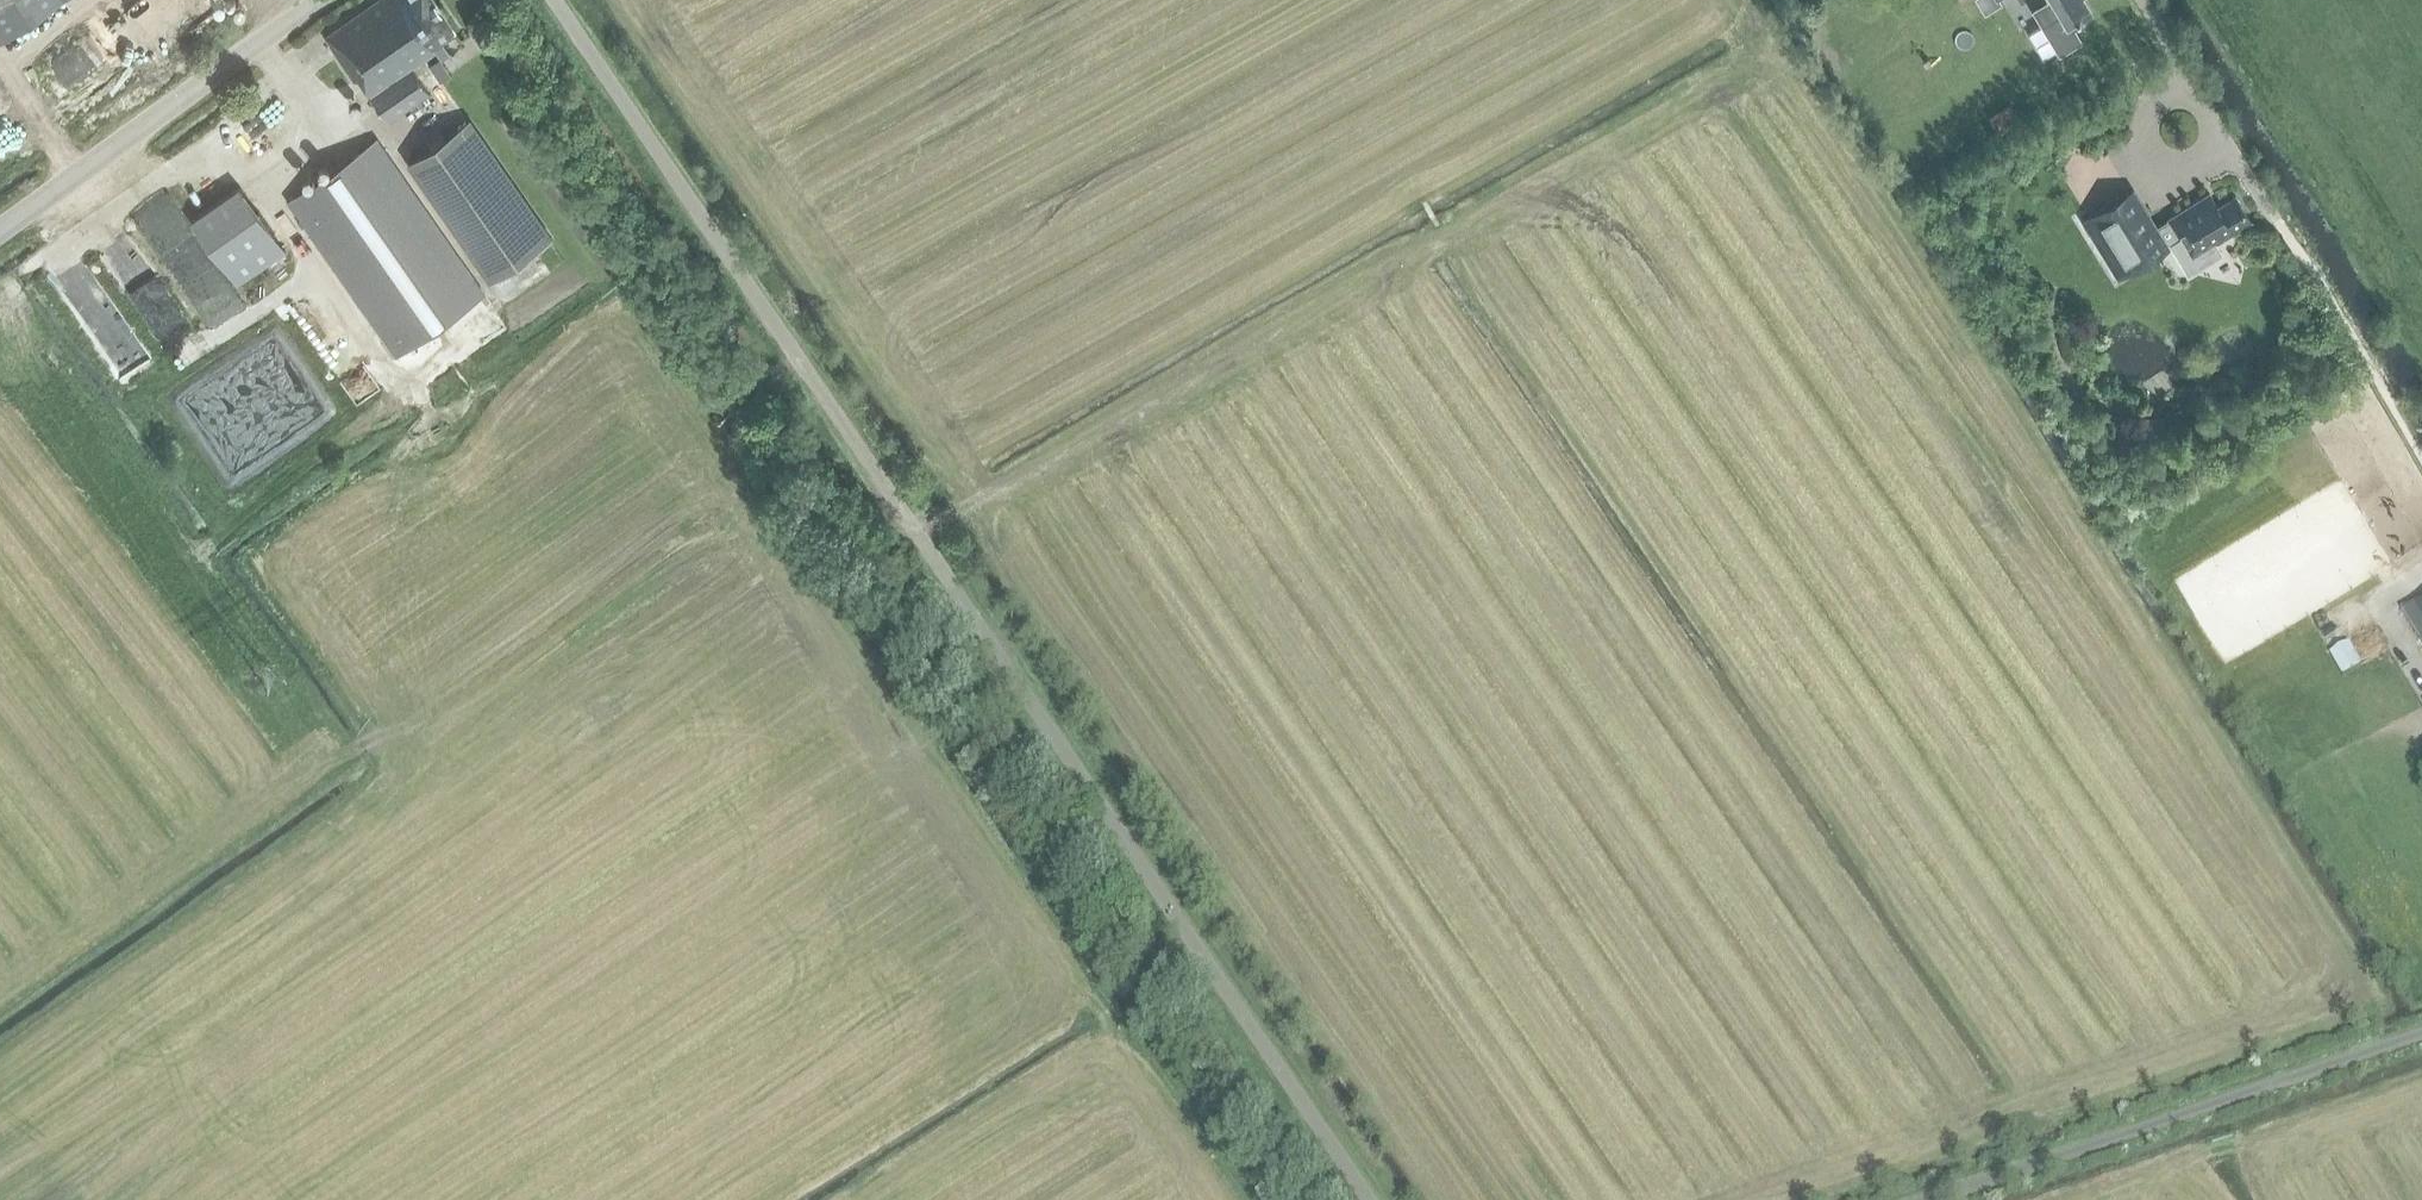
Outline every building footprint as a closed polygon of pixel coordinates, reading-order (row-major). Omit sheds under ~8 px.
[(59,0),(0,0),(0,35),(2,39),(59,0)] [(440,60),(449,54),(441,42),(455,32),(434,0),(377,0),(324,36),(354,80),(358,78),(387,122),(428,94),(411,68),(435,52),(439,59),(440,60)] [(1997,0),(1973,0),(1983,17),(2000,7),(1996,1),(1997,0)] [(2066,30),(2082,20),(2080,18),(2089,12),(2082,0),(2047,0),(2050,4),(2042,9),(2047,16),(2055,12),(2066,30)] [(439,82),(450,74),(440,60),(439,59),(429,66),(439,82)] [(2008,103),(1988,116),(1999,134),(2019,121),(2008,103)] [(470,119),(407,163),(490,282),(553,238),(470,119)] [(375,141),(287,201),(377,331),(395,357),(483,296),(465,270),(375,141)] [(2165,242),(2180,233),(2200,267),(2221,253),(2213,240),(2250,218),(2235,194),(2217,205),(2209,191),(2168,215),(2168,216),(2154,225),(2131,187),(2082,217),(2117,274),(2166,244),(2165,242)] [(239,188),(191,221),(234,285),(282,252),(239,188)] [(168,195),(139,210),(158,247),(177,237),(170,224),(180,218),(168,195)] [(190,273),(207,262),(195,246),(171,262),(192,292),(182,298),(192,313),(209,301),(190,273)] [(164,316),(157,320),(169,342),(189,332),(181,317),(168,324),(164,316)] [(105,337),(94,346),(124,382),(152,359),(130,332),(113,347),(105,337)] [(2402,609),(2421,641),(2421,596),(2402,609)] [(2330,653),(2342,675),(2362,664),(2350,642),(2330,653)]
